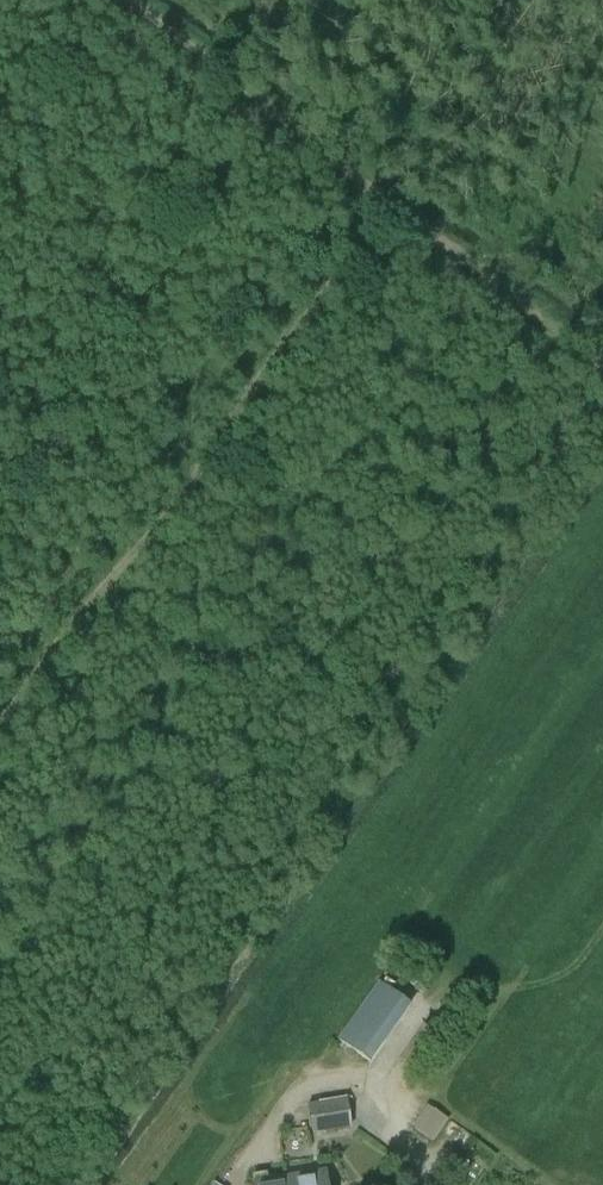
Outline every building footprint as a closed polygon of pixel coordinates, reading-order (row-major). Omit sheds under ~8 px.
[(378,981),(337,1039),(370,1062),(411,1004),(378,981)] [(311,1134),(351,1128),(346,1098),(307,1103),(311,1134)] [(423,1102),(403,1129),(428,1147),(448,1120),(423,1102)] [(285,1176),(287,1184),(327,1184),(324,1170),(285,1176)] [(253,1174),(255,1184),(287,1184),(285,1176),(267,1178),(266,1172),(253,1174)]
